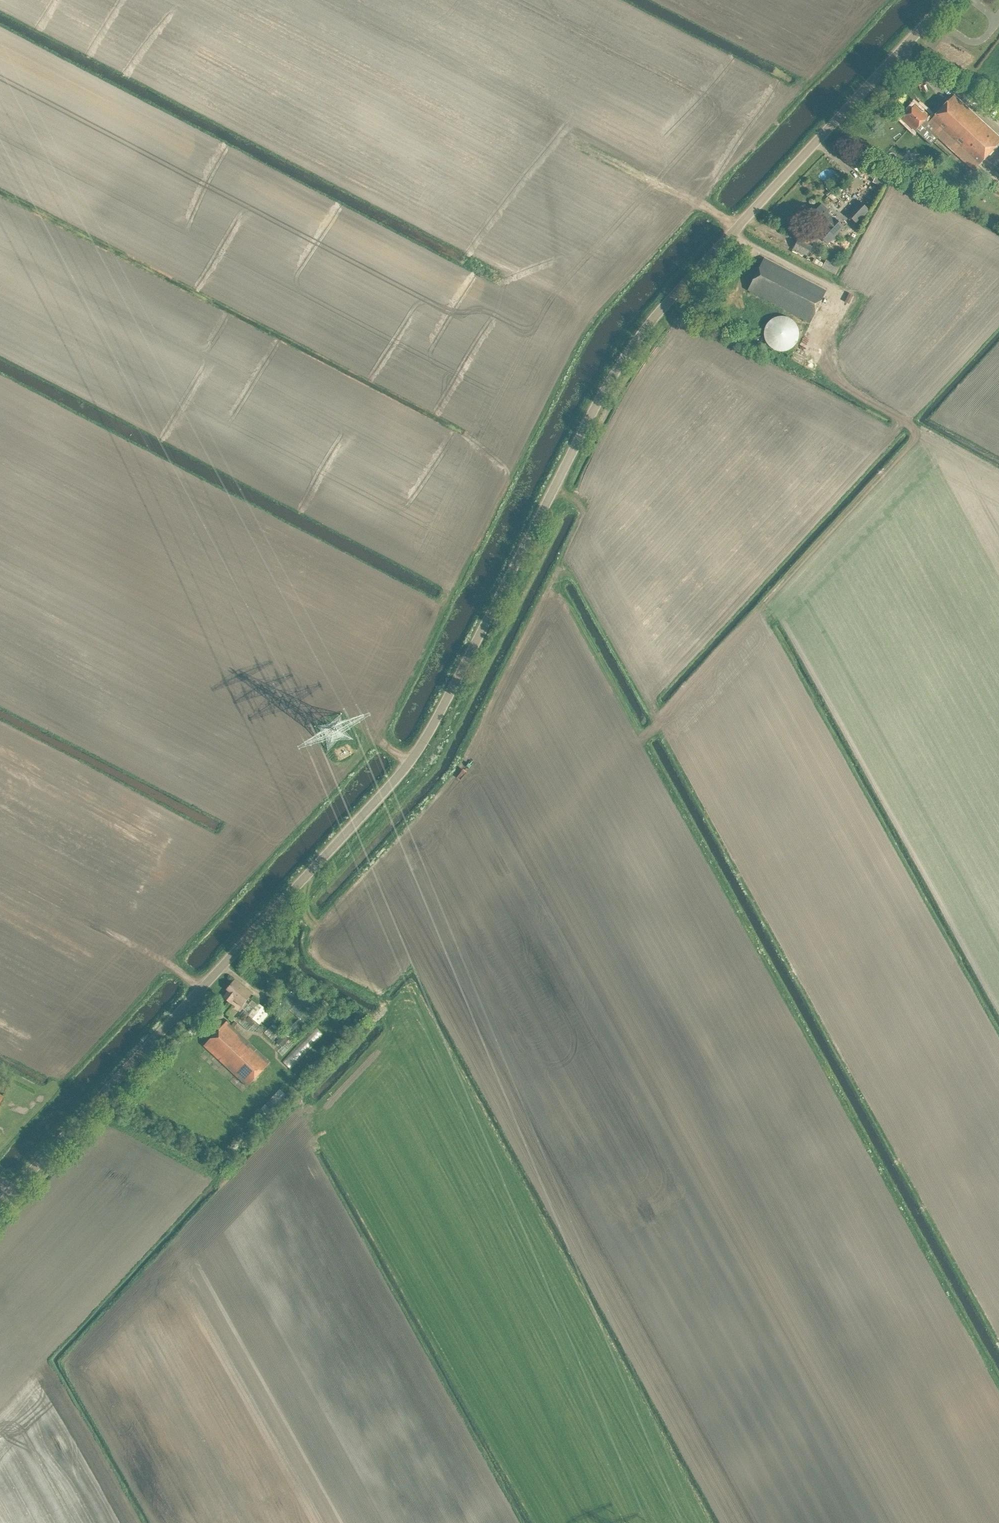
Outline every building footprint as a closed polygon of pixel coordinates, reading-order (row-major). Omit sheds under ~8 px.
[(974,171),(998,144),(998,138),(954,96),(930,121),(927,118),(928,117),(923,112),(922,114),(914,106),(907,114),(906,113),(902,117),(903,118),(902,119),(915,131),(920,125),(924,128),(925,127),(974,171)] [(883,184),(886,178),(878,175),(876,181),(883,184)] [(859,202),(847,215),(856,224),(868,211),(859,202)] [(822,205),(820,207),(811,217),(824,229),(819,234),(829,243),(843,228),(833,219),(827,214),(830,212),(822,205)] [(811,248),(798,241),(794,249),(807,256),(811,248)] [(747,291),(809,324),(826,291),(764,259),(747,291)] [(835,275),(839,267),(826,260),(822,268),(835,275)] [(252,994),(234,980),(226,990),(228,991),(223,998),(230,1004),(233,1000),(242,1007),(252,994)] [(269,1012),(258,1004),(249,1016),(259,1024),(269,1012)] [(255,1023),(249,1017),(245,1021),(252,1027),(255,1023)] [(248,1087),(270,1063),(226,1022),(204,1046),(248,1087)] [(275,1039),(282,1031),(274,1024),(267,1032),(275,1039)] [(289,1039),(292,1035),(286,1030),(276,1042),(282,1047),(289,1039)]
